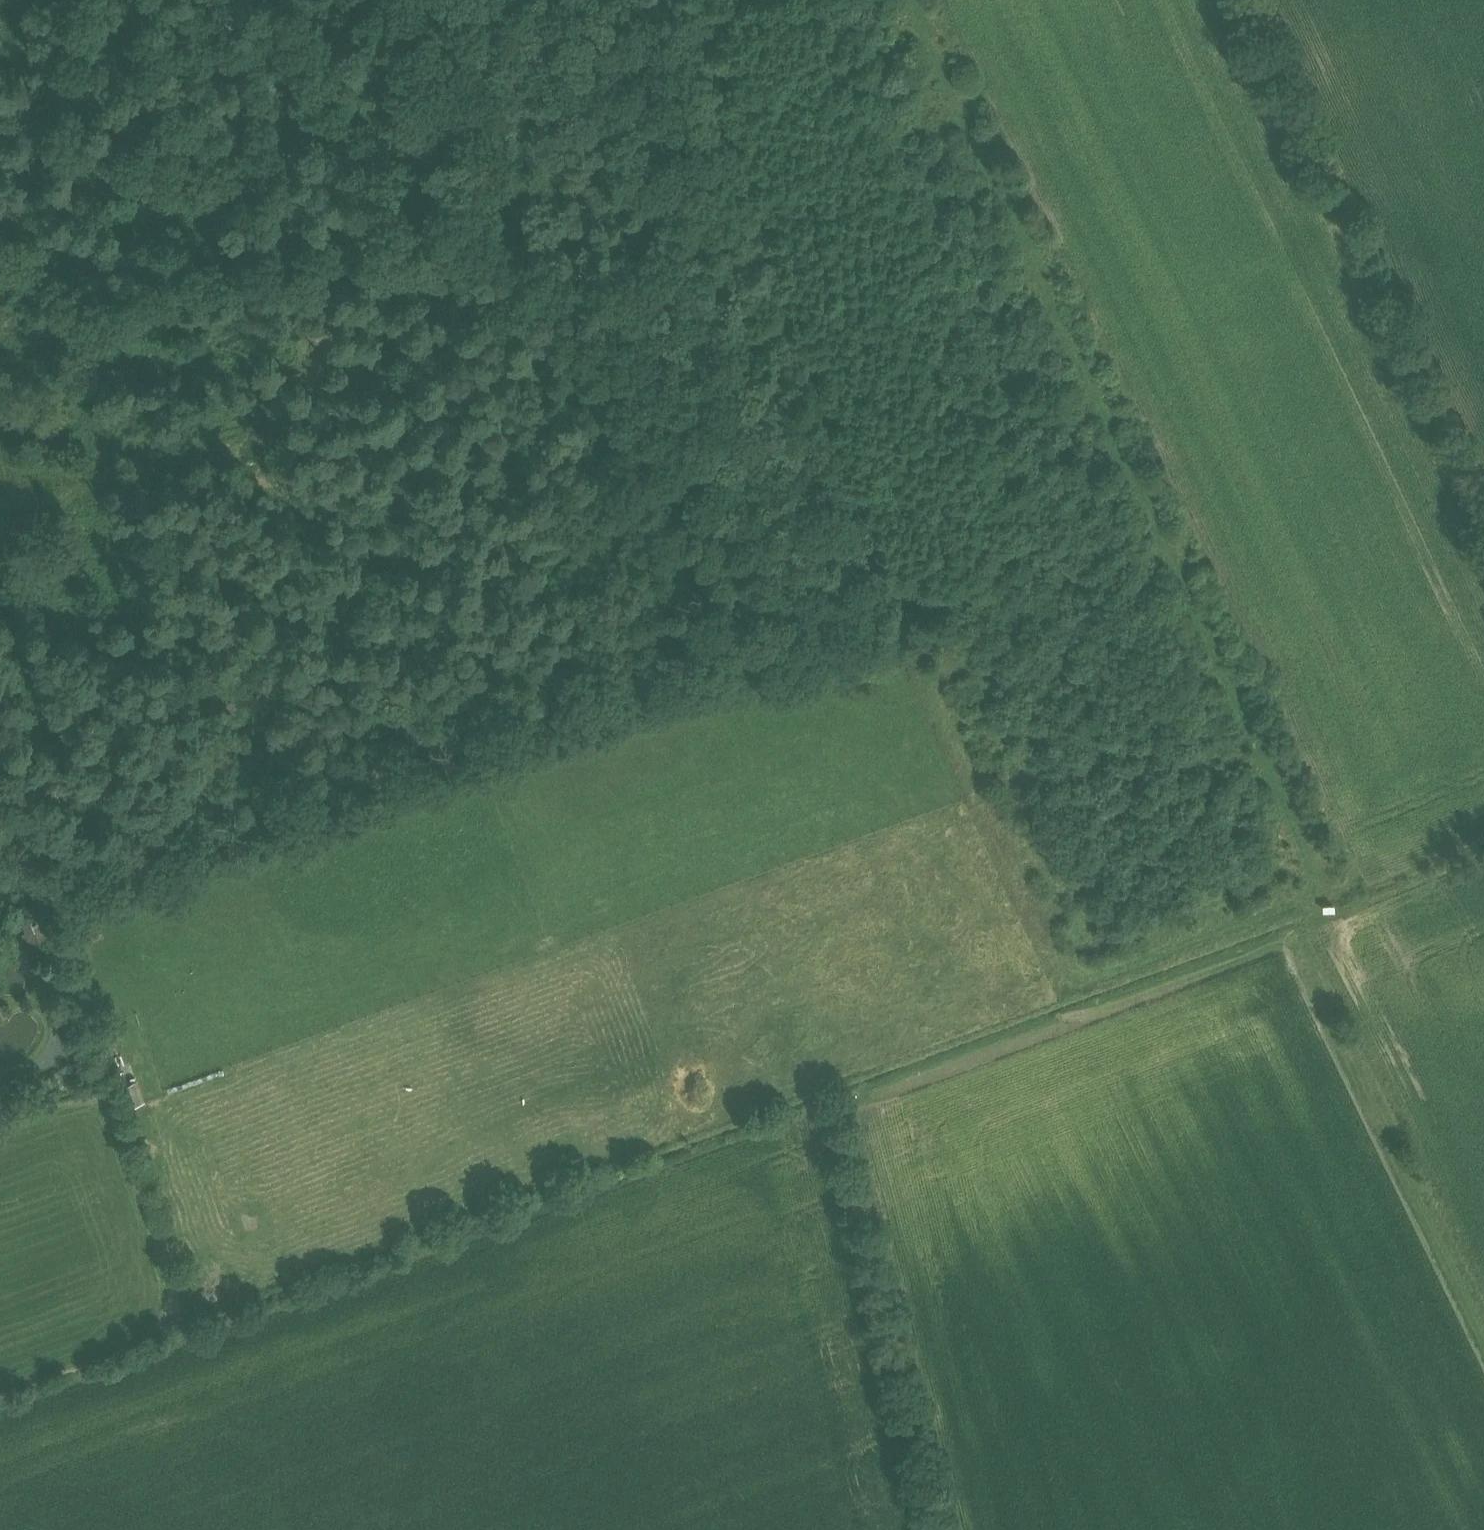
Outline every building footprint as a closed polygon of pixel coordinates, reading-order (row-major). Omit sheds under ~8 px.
[(128,1106),(142,1101),(135,1079),(121,1084),(128,1106)]
